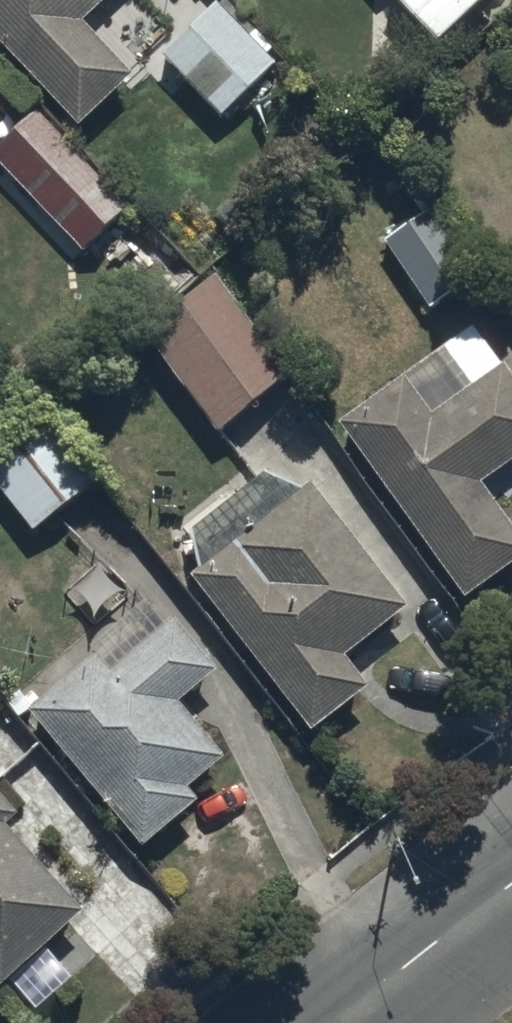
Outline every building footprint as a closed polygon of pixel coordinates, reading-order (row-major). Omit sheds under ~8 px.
[(78,119),(128,72),(79,20),(99,0),(0,0),(0,37),(78,119)] [(159,54),(221,116),(277,58),(218,0),(212,0),(159,54)] [(442,32),(474,0),(410,0),(442,32)] [(0,140),(0,158),(81,248),(126,207),(35,108),(0,140)] [(427,193),(377,230),(433,308),(483,271),(427,193)] [(209,269),(136,330),(219,430),(292,369),(209,269)] [(339,412),(465,593),(511,560),(511,512),(488,477),(511,460),(511,367),(478,318),(339,412)] [(0,444),(0,486),(36,530),(103,476),(47,407),(0,444)] [(312,475),(192,566),(312,725),(368,682),(343,650),(407,601),(312,475)] [(147,596),(23,703),(147,846),(204,796),(190,780),(226,749),(180,695),(217,663),(174,613),(167,619),(147,596)] [(7,975),(33,1005),(71,971),(46,943),(87,908),(7,818),(18,808),(0,788),(0,981),(7,975)]
